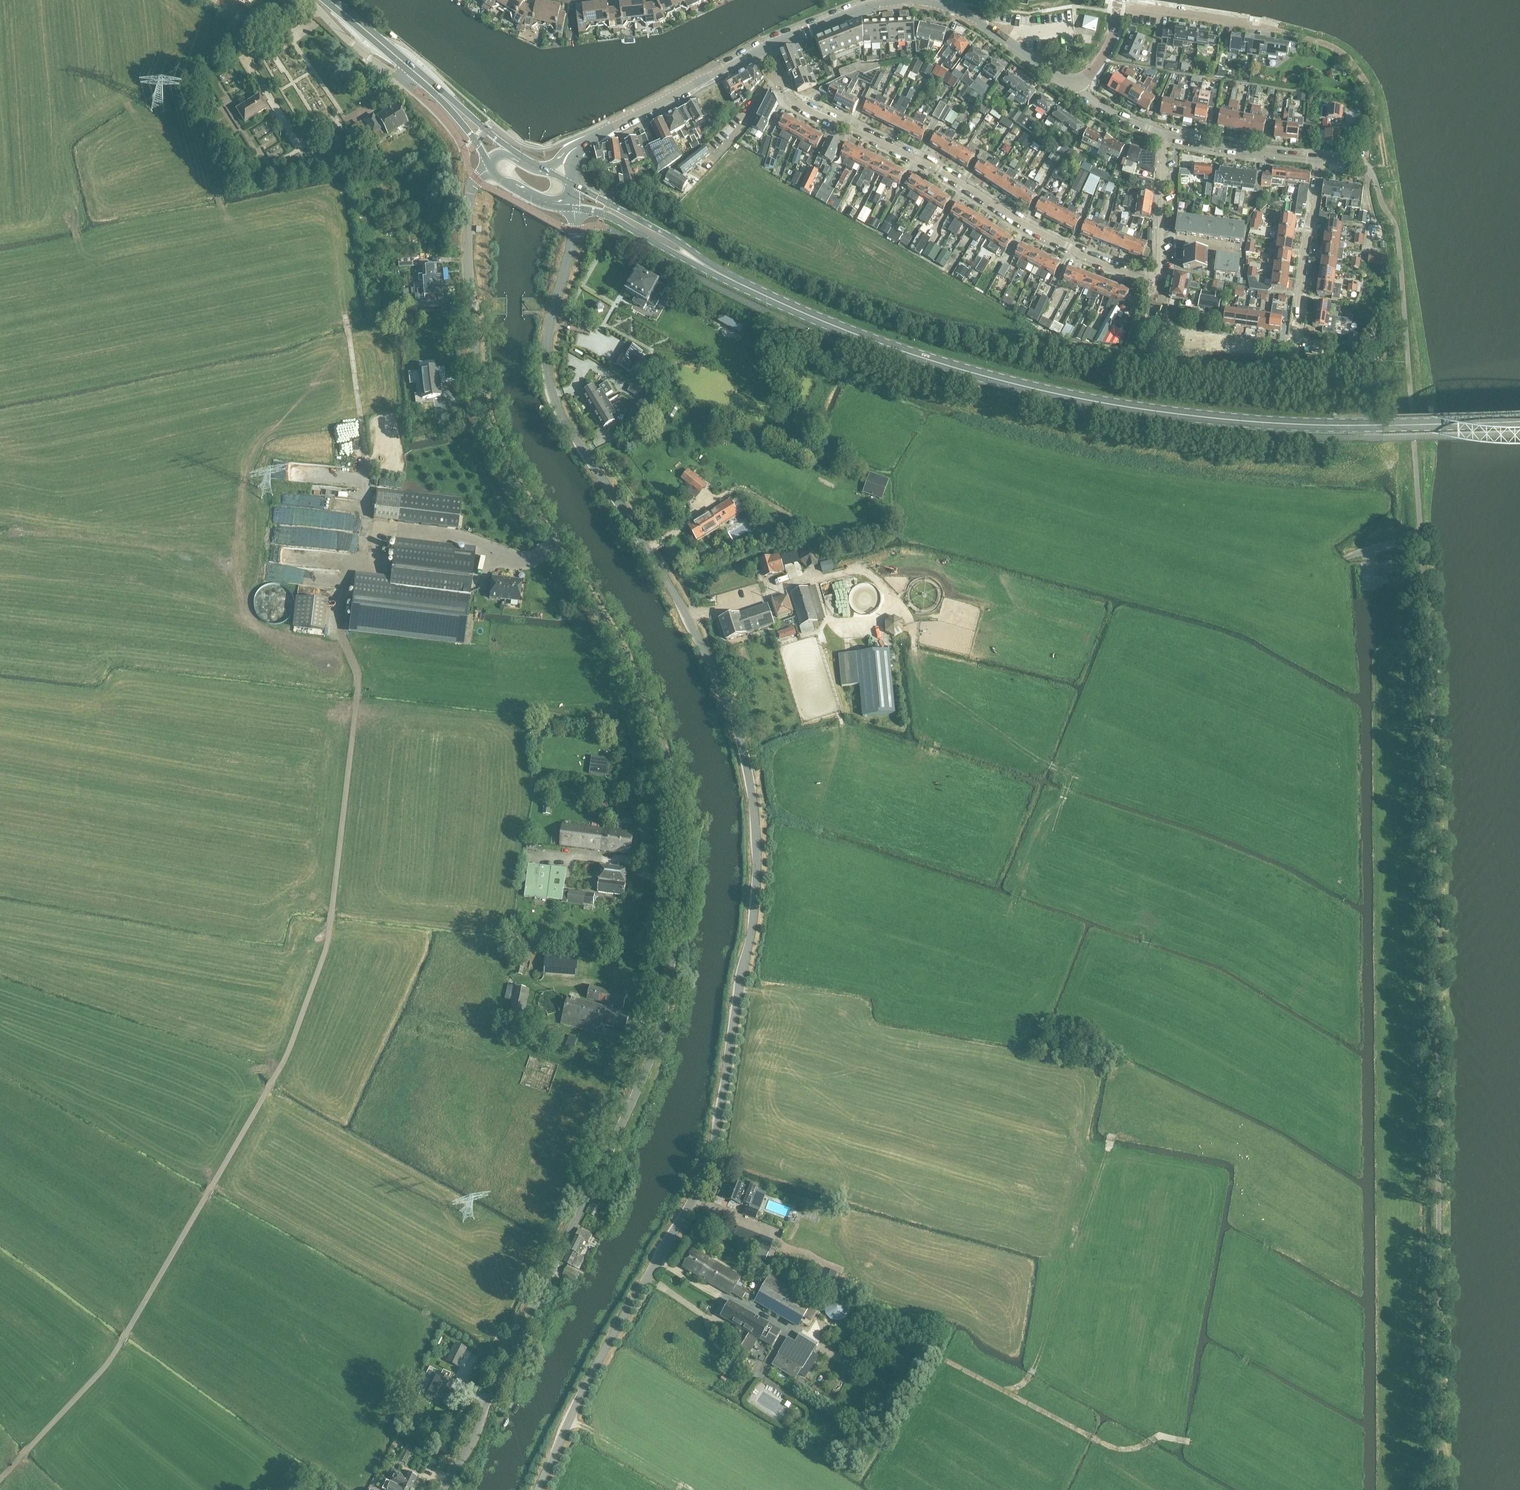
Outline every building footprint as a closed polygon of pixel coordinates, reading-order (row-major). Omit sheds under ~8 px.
[(490,0),(480,0),(481,2),(485,4),(482,7),(485,9),(490,0)] [(512,0),(490,0),(485,9),(487,10),(490,7),(493,9),(499,8),(505,12),(512,0)] [(529,8),(524,5),(527,0),(512,0),(505,12),(511,15),(512,21),(519,25),(517,28),(521,30),(529,8)] [(632,0),(631,0),(620,1),(621,9),(615,9),(617,33),(620,33),(620,29),(624,28),(628,23),(635,23),(632,0)] [(651,5),(645,6),(644,0),(632,0),(635,23),(641,22),(646,26),(654,25),(654,29),(658,29),(651,5)] [(669,0),(656,0),(657,2),(651,5),(658,29),(661,27),(660,23),(666,20),(668,14),(675,11),(669,0)] [(690,0),(669,0),(675,11),(681,9),(686,11),(691,9),(692,12),(695,11),(690,0)] [(695,11),(698,10),(696,6),(700,4),(702,0),(690,0),(695,11)] [(545,27),(549,4),(537,2),(536,9),(529,8),(521,30),(524,31),(525,27),(533,29),(538,26),(545,27)] [(617,33),(615,9),(608,10),(607,3),(595,4),(598,27),(604,26),(609,30),(614,29),(614,33),(617,33)] [(562,38),(566,15),(560,14),(561,7),(549,4),(545,27),(551,28),(555,33),(559,34),(559,38),(562,38)] [(598,27),(595,4),(583,6),(584,13),(577,14),(580,37),(583,37),(583,33),(587,32),(591,28),(598,27)] [(898,43),(897,22),(892,22),(892,19),(893,19),(892,12),(888,13),(889,43),(898,43)] [(906,43),(905,12),(900,12),(900,19),(901,19),(901,22),(897,22),(898,43),(906,43)] [(915,42),(914,21),(909,21),(909,18),(910,18),(910,12),(905,12),(906,43),(915,42)] [(889,43),(888,13),(882,14),(883,20),(884,20),(884,23),(879,23),(880,44),(889,43)] [(1085,18),(1085,28),(1089,29),(1089,30),(1094,31),(1095,31),(1096,32),(1098,19),(1085,16),(1085,18)] [(864,45),(863,24),(861,20),(815,39),(818,48),(821,55),(823,61),(824,62),(864,46),(864,45)] [(927,51),(933,26),(915,22),(916,47),(920,48),(918,53),(926,55),(927,51)] [(872,44),(871,23),(863,24),(864,45),(872,44)] [(880,44),(879,23),(871,23),(872,44),(880,44)] [(945,43),(953,33),(946,29),(933,26),(927,51),(930,52),(933,46),(934,43),(942,45),(943,42),(945,43)] [(1183,42),(1184,33),(1186,34),(1187,27),(1177,26),(1176,31),(1164,29),(1163,38),(1175,40),(1183,42)] [(1198,44),(1200,36),(1198,35),(1199,29),(1187,27),(1186,34),(1184,33),(1183,42),(1182,46),(1187,47),(1188,42),(1198,44)] [(1215,46),(1216,37),(1209,36),(1210,31),(1199,29),(1198,35),(1200,36),(1198,44),(1207,45),(1215,46)] [(953,51),(962,39),(953,33),(945,43),(944,45),(953,51)] [(1253,56),(1255,41),(1250,40),(1251,37),(1232,34),(1229,52),(1239,54),(1239,52),(1248,53),(1247,55),(1253,56)] [(1136,61),(1145,41),(1131,35),(1123,55),(1136,61)] [(962,57),(970,45),(962,39),(953,51),(949,56),(953,59),(957,54),(962,57)] [(1290,50),(1291,44),(1283,42),(1280,42),(1261,39),(1261,41),(1255,41),(1253,56),(1259,57),(1259,55),(1268,56),(1268,58),(1279,60),(1280,55),(1288,56),(1289,50),(1290,50)] [(1157,67),(1165,68),(1167,44),(1158,44),(1157,67)] [(802,53),(799,45),(779,53),(783,61),(802,53)] [(972,64),(981,52),(972,46),(963,58),(967,61),(964,65),(969,69),(972,64)] [(946,60),(949,56),(944,52),(938,61),(943,64),(946,60)] [(981,71),(989,59),(981,52),(972,64),(969,69),(972,71),(976,67),(981,71)] [(805,61),(802,53),(783,61),(786,69),(805,61)] [(917,74),(923,63),(919,61),(915,60),(913,64),(912,63),(906,74),(909,75),(911,71),(917,74)] [(955,66),(946,60),(943,64),(952,70),(955,66)] [(997,81),(1005,70),(991,60),(982,72),(992,79),(992,78),(997,81)] [(809,69),(808,69),(805,61),(786,69),(789,77),(792,76),(809,69)] [(852,92),(859,79),(862,74),(864,75),(876,70),(880,69),(880,64),(861,65),(860,62),(841,70),(840,70),(839,71),(839,72),(841,78),(845,77),(852,81),(850,85),(848,84),(846,88),(834,82),(820,89),(819,91),(829,95),(829,96),(833,99),(833,98),(836,99),(833,105),(853,114),(860,101),(850,96),(852,92)] [(901,62),(896,73),(905,77),(910,66),(901,62)] [(925,62),(921,71),(930,75),(934,66),(925,62)] [(763,77),(756,65),(745,71),(749,77),(748,78),(753,88),(763,77)] [(942,79),(947,71),(937,66),(933,74),(942,79)] [(814,76),(811,68),(808,69),(809,69),(792,76),(795,84),(814,76)] [(964,75),(956,70),(955,69),(952,74),(961,80),(964,76),(963,76),(964,75)] [(871,86),(878,73),(876,70),(864,75),(862,74),(859,79),(871,86)] [(753,88),(748,78),(749,77),(745,71),(738,75),(748,92),(749,94),(753,88)] [(1014,93),(1022,82),(1008,72),(1001,81),(1013,90),(1012,92),(1011,94),(1009,93),(1004,100),(1007,102),(1012,95),(1014,93)] [(878,90),(885,78),(879,74),(872,86),(878,90)] [(748,92),(738,75),(730,79),(744,103),(746,99),(744,95),(748,92)] [(818,84),(814,76),(795,84),(798,92),(818,84)] [(974,82),(964,76),(961,80),(970,87),(974,82)] [(1118,94),(1126,82),(1116,76),(1108,88),(1118,94)] [(744,103),(730,79),(722,83),(730,97),(733,95),(740,107),(744,103)] [(1029,102),(1036,92),(1022,82),(1014,93),(1012,95),(1007,102),(1011,105),(1016,98),(1014,96),(1016,94),(1017,93),(1029,102)] [(1128,100),(1135,88),(1126,82),(1118,94),(1128,100)] [(988,93),(975,83),(971,89),(984,99),(988,93)] [(1155,100),(1149,96),(1152,91),(1155,85),(1152,83),(1148,89),(1145,94),(1138,106),(1147,112),(1155,100)] [(1258,97),(1260,88),(1252,86),(1252,91),(1254,91),(1253,96),(1258,97)] [(1138,106),(1145,94),(1135,88),(1128,100),(1138,106)] [(763,133),(778,104),(771,91),(752,128),(763,133)] [(264,109),(256,98),(259,96),(259,95),(236,110),(244,123),(267,108),(264,109)] [(1048,115),(1055,106),(1040,95),(1034,105),(1046,113),(1045,115),(1047,116),(1048,115)] [(1214,108),(1216,96),(1210,95),(1208,107),(1214,108)] [(1258,119),(1259,114),(1260,114),(1261,107),(1263,108),(1265,96),(1260,95),(1257,106),(1254,119),(1251,133),(1263,135),(1266,121),(1258,119)] [(873,117),(883,98),(878,96),(875,102),(869,100),(863,112),(873,117)] [(883,122),(889,109),(884,107),(887,100),(883,98),(873,117),(883,122)] [(1172,117),(1175,102),(1163,100),(1160,115),(1172,117)] [(696,124),(707,119),(696,102),(686,107),(691,116),(689,117),(691,122),(695,130),(696,130),(700,138),(703,137),(699,128),(696,124)] [(945,123),(953,109),(941,102),(933,116),(938,119),(939,119),(945,123)] [(1183,119),(1186,105),(1175,102),(1172,117),(1183,119)] [(1021,115),(1014,110),(1015,109),(1008,104),(1002,112),(1010,118),(1010,117),(1013,119),(1012,120),(1015,122),(1021,115)] [(407,122),(396,105),(377,117),(388,134),(407,122)] [(902,107),(898,105),(897,105),(894,112),(889,109),(883,122),(892,127),(902,107)] [(1194,121),(1197,107),(1186,105),(1183,119),(1194,121)] [(1251,133),(1254,119),(1257,106),(1252,105),(1250,118),(1243,116),(1240,131),(1251,133)] [(691,129),(688,123),(691,122),(689,117),(691,116),(686,107),(677,112),(689,135),(691,138),(690,138),(693,143),(697,140),(691,129)] [(902,131),(908,119),(903,116),(906,109),(902,107),(892,127),(902,131)] [(926,119),(931,109),(927,107),(922,117),(926,119)] [(1064,126),(1071,117),(1057,107),(1050,116),(1057,121),(1054,126),(1060,131),(1064,126)] [(1206,124),(1209,109),(1197,107),(1194,121),(1206,124)] [(1339,145),(1340,133),(1340,129),(1331,128),(1332,125),(1341,125),(1342,109),(1328,108),(1327,120),(1324,119),(1322,132),(1325,132),(1324,144),(1339,145)] [(976,120),(981,113),(978,111),(973,118),(976,120)] [(682,157),(674,139),(679,136),(677,133),(681,131),(685,138),(689,135),(677,112),(663,119),(648,127),(650,132),(654,131),(660,143),(651,147),(645,134),(641,136),(650,162),(651,161),(657,175),(682,157)] [(1229,128),(1232,114),(1220,112),(1217,126),(1229,128)] [(386,135),(374,116),(373,114),(363,120),(376,141),(377,141),(386,135)] [(912,136),(921,117),(917,114),(914,121),(908,119),(902,131),(912,136)] [(1040,125),(1024,114),(1017,123),(1033,135),(1039,126),(1040,126),(1044,122),(1043,121),(1040,125)] [(1240,131),(1243,116),(1232,114),(1229,128),(1240,131)] [(784,140),(795,120),(785,115),(778,128),(783,131),(780,137),(784,140)] [(1008,134),(1015,123),(1015,122),(1004,116),(1000,122),(1007,126),(1004,131),(1008,134)] [(922,141),(928,128),(922,125),(926,119),(922,117),(921,117),(912,136),(922,141)] [(1085,127),(1071,117),(1064,126),(1060,131),(1064,134),(1068,129),(1078,137),(1085,127)] [(797,139),(805,126),(795,120),(784,140),(789,142),(792,136),(797,139)] [(369,139),(360,124),(358,125),(358,124),(354,127),(354,128),(352,129),(362,144),(369,139)] [(1286,140),(1287,125),(1276,124),(1274,139),(1286,140)] [(1298,141),(1299,126),(1287,125),(1286,140),(1298,141)] [(803,150),(814,131),(805,126),(797,139),(802,141),(799,148),(796,152),(793,162),(798,163),(803,150)] [(1020,136),(1024,130),(1020,127),(1015,135),(1019,138),(1020,136)] [(940,151),(951,133),(947,130),(943,136),(938,133),(930,145),(940,151)] [(1035,140),(1035,139),(1034,139),(1035,137),(1024,130),(1020,136),(1022,137),(1020,140),(1023,142),(1021,146),(1026,149),(1031,142),(1033,143),(1035,140)] [(1089,153),(1098,134),(1089,130),(1082,144),(1089,147),(1087,152),(1089,153)] [(816,149),(824,136),(814,131),(803,150),(808,153),(811,146),(816,149)] [(956,144),(951,141),(956,134),(951,131),(951,133),(940,151),(949,156),(956,144)] [(1052,140),(1042,133),(1038,140),(1042,144),(1043,143),(1048,146),(1052,140)] [(1100,152),(1107,138),(1098,134),(1089,153),(1091,154),(1091,153),(1098,156),(1100,152)] [(650,162),(641,136),(637,138),(637,137),(625,141),(626,143),(620,145),(622,160),(624,167),(644,160),(645,164),(650,162)] [(765,157),(771,138),(765,136),(759,154),(765,157)] [(1107,161),(1115,142),(1107,138),(1100,152),(1107,155),(1105,160),(1107,161)] [(832,164),(841,145),(828,139),(815,166),(821,168),(824,160),(832,164)] [(621,163),(618,140),(607,143),(595,147),(599,164),(602,163),(603,169),(611,168),(611,165),(621,163)] [(1071,151),(1065,146),(1063,149),(1054,142),(1050,147),(1053,150),(1063,157),(1065,159),(1071,151)] [(1118,161),(1125,146),(1115,142),(1107,161),(1109,162),(1111,157),(1118,161)] [(847,168),(857,148),(847,143),(841,156),(846,159),(843,166),(847,168)] [(958,162),(966,148),(963,146),(962,148),(956,144),(949,156),(958,162)] [(684,174),(710,154),(709,154),(703,146),(678,167),(680,169),(677,174),(671,170),(664,183),(674,189),(675,188),(682,192),(688,181),(682,177),(684,174)] [(1124,169),(1131,148),(1125,146),(1118,161),(1115,167),(1124,169)] [(860,166),(867,153),(857,148),(847,168),(852,170),(855,163),(860,166)] [(967,168),(975,156),(969,152),(970,150),(966,148),(958,162),(967,168)] [(1134,177),(1141,152),(1139,152),(1139,151),(1131,148),(1124,169),(1122,174),(1134,177)] [(1062,182),(1072,164),(1062,158),(1063,157),(1053,150),(1053,151),(1049,157),(1048,158),(1059,164),(1052,177),(1062,182)] [(1082,163),(1073,157),(1076,154),(1071,151),(1065,159),(1082,170),(1090,173),(1092,167),(1082,163)] [(1154,193),(1155,171),(1156,157),(1155,157),(1141,152),(1134,177),(1130,189),(1154,193)] [(867,177),(876,158),(867,153),(860,166),(866,168),(860,180),(864,183),(867,177)] [(768,157),(766,166),(775,168),(777,159),(768,157)] [(864,197),(871,184),(869,183),(874,173),(880,175),(886,162),(876,158),(867,177),(864,183),(861,190),(859,195),(858,197),(860,198),(861,195),(864,197)] [(983,178),(991,166),(996,159),(994,158),(992,161),(990,160),(987,164),(982,160),(974,172),(983,178)] [(1000,172),(995,169),(999,162),(996,159),(991,166),(983,178),(992,184),(1000,172)] [(1013,181),(1018,174),(1017,174),(1025,161),(1022,159),(1019,163),(1016,169),(1014,172),(1009,178),(1001,190),(1004,192),(1004,193),(1009,197),(1010,196),(1011,196),(1018,184),(1013,181)] [(886,187),(896,167),(886,162),(880,175),(885,178),(882,184),(886,187)] [(1211,196),(1213,181),(1211,181),(1213,166),(1196,164),(1195,175),(1205,176),(1204,181),(1207,181),(1206,195),(1211,196)] [(1220,208),(1221,204),(1226,168),(1217,166),(1214,186),(1219,187),(1217,197),(1213,196),(1212,203),(1212,204),(1220,208)] [(636,185),(631,169),(629,170),(628,167),(622,169),(625,178),(623,179),(624,186),(625,187),(636,185)] [(899,185),(906,172),(896,167),(886,187),(891,189),(894,182),(899,185)] [(1099,177),(1102,172),(1092,167),(1090,173),(1091,174),(1099,177)] [(1232,189),(1235,169),(1226,168),(1221,204),(1225,204),(1228,188),(1232,189)] [(1288,182),(1289,170),(1273,168),(1272,174),(1263,173),(1261,187),(1271,188),(1272,180),(1280,181),(1279,187),(1287,188),(1287,184),(1288,182)] [(812,186),(818,173),(810,169),(800,190),(810,195),(814,187),(812,186)] [(1001,190),(1009,178),(1014,172),(1009,169),(1005,175),(1000,172),(992,184),(993,185),(992,185),(998,189),(999,188),(1001,190)] [(1239,205),(1244,170),(1235,169),(1232,189),(1237,189),(1234,204),(1239,205)] [(1243,209),(1245,191),(1258,193),(1261,173),(1244,170),(1239,205),(1238,209),(1239,209),(1238,215),(1240,216),(1241,212),(1240,212),(1241,209),(1243,209)] [(1306,205),(1308,190),(1309,185),(1310,185),(1311,173),(1289,170),(1288,182),(1287,184),(1296,185),(1296,183),(1304,184),(1303,187),(1299,186),(1295,215),(1301,215),(1303,205),(1306,205)] [(845,179),(849,173),(845,171),(839,182),(841,183),(843,178),(845,179)] [(1108,181),(1111,176),(1102,172),(1099,177),(1100,178),(1108,181)] [(800,188),(806,177),(797,173),(792,184),(800,188)] [(1097,187),(1100,179),(1100,178),(1099,177),(1091,174),(1083,192),(1093,196),(1097,187)] [(823,185),(827,178),(822,175),(818,182),(823,185)] [(912,200),(923,182),(914,176),(906,188),(911,191),(908,198),(912,200)] [(624,186),(623,179),(623,177),(615,178),(617,188),(624,186)] [(1105,190),(1108,183),(1100,179),(1097,187),(1105,190)] [(925,199),(932,187),(923,182),(912,200),(916,203),(920,196),(925,199)] [(1330,209),(1331,205),(1334,183),(1324,182),(1322,198),(1327,198),(1326,209),(1330,209)] [(1037,196),(1031,193),(1036,185),(1033,183),(1029,188),(1028,190),(1020,202),(1029,208),(1037,196)] [(1341,200),(1344,184),(1334,183),(1331,205),(1336,206),(1336,200),(1341,200)] [(1028,190),(1024,188),(1018,184),(1011,196),(1020,202),(1028,190)] [(1350,208),(1353,186),(1344,184),(1341,200),(1347,201),(1346,207),(1350,208)] [(827,205),(834,191),(823,185),(816,198),(827,205)] [(1361,203),(1364,187),(1353,186),(1350,208),(1360,209),(1361,203)] [(930,211),(941,193),(932,187),(925,199),(930,203),(919,219),(924,222),(930,211)] [(1152,206),(1153,195),(1138,193),(1137,199),(1130,198),(1130,195),(1125,194),(1126,189),(1116,188),(1114,200),(1124,202),(1152,206)] [(877,205),(881,196),(883,190),(880,189),(873,203),(877,205)] [(928,224),(938,208),(943,211),(951,199),(941,193),(930,211),(924,222),(928,224)] [(1045,217),(1055,198),(1051,196),(1048,201),(1049,201),(1048,202),(1042,199),(1035,212),(1045,217)] [(1055,222),(1061,209),(1055,206),(1056,204),(1056,205),(1058,200),(1055,198),(1045,217),(1055,222)] [(1260,211),(1269,203),(1266,200),(1257,208),(1260,211)] [(1150,217),(1151,208),(1152,206),(1124,202),(1123,208),(1127,209),(1127,207),(1136,209),(1135,215),(1150,217)] [(956,228),(967,209),(958,203),(950,215),(956,219),(952,225),(952,226),(956,228)] [(1064,226),(1074,208),(1070,206),(1068,210),(1068,211),(1067,212),(1061,209),(1055,222),(1064,226)] [(1074,231),(1081,219),(1074,215),(1075,214),(1078,210),(1074,208),(1064,226),(1074,231)] [(870,212),(868,211),(862,209),(860,218),(868,220),(870,212)] [(969,227),(977,215),(967,209),(956,228),(959,230),(964,224),(969,227)] [(1365,224),(1367,213),(1360,212),(1360,218),(1349,217),(1349,222),(1359,223),(1365,224)] [(1261,222),(1262,214),(1256,213),(1255,220),(1251,220),(1251,224),(1259,225),(1259,221),(1261,222)] [(974,240),(986,221),(983,219),(983,218),(978,215),(977,216),(977,215),(969,227),(974,231),(970,237),(974,240)] [(1198,236),(1200,219),(1178,216),(1176,233),(1198,236)] [(1294,230),(1296,218),(1281,216),(1280,223),(1275,223),(1275,228),(1280,228),(1279,228),(1294,230)] [(1092,239),(1098,223),(1099,219),(1095,218),(1093,224),(1086,221),(1081,234),(1092,239)] [(1102,242),(1107,229),(1101,227),(1103,221),(1099,219),(1098,223),(1092,239),(1102,242)] [(1220,240),(1222,222),(1200,219),(1198,236),(1220,240)] [(987,239),(995,227),(994,227),(995,226),(989,222),(989,223),(986,221),(974,240),(978,242),(982,236),(987,239)] [(890,233),(893,225),(886,222),(882,230),(890,233)] [(1242,243),(1244,225),(1222,222),(1220,240),(1242,243)] [(1340,237),(1342,225),(1327,222),(1325,235),(1340,237)] [(1112,246),(1118,231),(1120,224),(1116,223),(1113,231),(1107,229),(1102,242),(1112,246)] [(897,243),(903,234),(897,231),(899,227),(896,225),(888,238),(897,243)] [(992,251),(1004,233),(995,227),(987,239),(992,243),(988,249),(992,251)] [(1293,242),(1294,230),(1279,228),(1278,240),(1293,242)] [(1122,250),(1127,237),(1121,234),(1121,233),(1119,232),(1120,231),(1118,231),(1112,246),(1122,250)] [(907,232),(901,242),(908,246),(914,236),(907,232)] [(920,255),(930,238),(920,232),(910,249),(920,255)] [(1005,251),(1013,239),(1004,233),(992,251),(996,254),(1000,248),(1005,251)] [(1345,243),(1345,237),(1340,237),(1325,235),(1324,247),(1338,249),(1339,242),(1345,243)] [(1132,254),(1138,238),(1136,238),(1135,239),(1133,238),(1133,239),(1127,237),(1122,250),(1132,254)] [(1142,258),(1147,245),(1141,242),(1141,241),(1139,240),(1140,239),(1138,238),(1132,254),(1142,258)] [(973,250),(977,243),(973,240),(969,247),(973,250)] [(1291,254),(1293,242),(1278,240),(1276,252),(1291,254)] [(933,261),(941,248),(931,242),(923,255),(933,261)] [(1207,269),(1208,254),(1208,251),(1208,250),(1191,250),(1185,250),(1185,243),(1177,243),(1176,261),(1184,261),(1183,268),(1207,269)] [(1021,268),(1031,249),(1021,244),(1015,257),(1021,259),(1017,266),(1021,268)] [(1337,261),(1338,249),(1324,247),(1322,258),(1337,261)] [(943,267),(951,254),(944,249),(935,262),(943,267)] [(1034,266),(1041,254),(1031,249),(1021,268),(1026,270),(1026,269),(1031,272),(1034,266)] [(1289,266),(1291,254),(1276,252),(1275,264),(1289,266)] [(1369,263),(1386,264),(1386,253),(1369,253),(1369,263)] [(413,266),(411,254),(397,255),(398,267),(413,266)] [(1041,278),(1050,258),(1041,254),(1034,266),(1040,269),(1037,276),(1041,278)] [(1237,276),(1240,259),(1240,258),(1217,255),(1215,273),(1237,276)] [(1054,276),(1060,263),(1050,258),(1041,278),(1045,280),(1048,273),(1054,276)] [(1335,272),(1337,261),(1322,258),(1320,270),(1335,272)] [(968,277),(971,278),(977,264),(974,262),(968,277)] [(418,276),(419,287),(419,288),(441,286),(439,274),(437,274),(435,264),(422,265),(423,276),(418,276)] [(1004,277),(1009,267),(1004,264),(998,276),(1002,278),(1003,277),(1004,277)] [(1288,278),(1289,266),(1275,264),(1274,271),(1268,270),(1267,275),(1273,276),(1288,278)] [(969,270),(961,265),(956,273),(964,278),(969,270)] [(978,265),(969,282),(975,285),(985,269),(978,265)] [(1073,287),(1079,271),(1069,267),(1063,280),(1070,283),(1069,284),(1071,285),(1071,286),(1073,287)] [(1333,284),(1335,272),(1320,270),(1319,282),(1333,284)] [(666,288),(659,284),(659,283),(638,271),(627,292),(637,298),(634,303),(644,309),(647,304),(648,304),(648,303),(655,307),(659,300),(657,299),(659,294),(662,295),(666,288)] [(1084,288),(1089,275),(1079,271),(1073,287),(1075,288),(1075,286),(1077,287),(1077,286),(1084,288)] [(1191,283),(1192,275),(1175,272),(1174,273),(1173,274),(1172,277),(1173,279),(1172,285),(1190,288),(1199,290),(1200,285),(1191,283)] [(1093,294),(1099,279),(1089,275),(1084,288),(1089,290),(1086,298),(1090,299),(1093,294)] [(1286,290),(1288,278),(1273,276),(1267,275),(1266,280),(1272,281),(1272,286),(1271,288),(1286,290)] [(1104,296),(1109,283),(1099,279),(1093,294),(1090,299),(1088,303),(1094,305),(1098,294),(1104,296)] [(1332,296),(1333,284),(1319,282),(1317,294),(1332,296)] [(1113,302),(1119,287),(1109,283),(1104,296),(1110,298),(1110,299),(1112,300),(1111,301),(1113,302)] [(1271,288),(1272,286),(1249,283),(1249,285),(1250,287),(1252,289),(1254,289),(1268,291),(1271,288)] [(1187,301),(1190,288),(1172,285),(1171,291),(1169,292),(1169,294),(1170,296),(1169,297),(1187,301)] [(403,296),(417,294),(418,310),(441,308),(440,302),(438,302),(437,299),(442,298),(441,286),(419,288),(419,287),(402,289),(403,296)] [(1124,304),(1130,291),(1119,287),(1113,302),(1115,303),(1116,302),(1118,302),(1118,301),(1120,302),(1124,304)] [(1218,310),(1221,294),(1216,293),(1202,291),(1199,306),(1218,310)] [(1275,317),(1276,310),(1275,310),(1277,295),(1274,294),(1272,310),(1271,316),(1269,331),(1280,332),(1282,318),(1275,317)] [(1007,307),(1011,300),(1005,296),(1001,303),(1007,307)] [(1092,333),(1087,330),(1088,328),(1080,324),(1072,340),(1101,344),(1119,310),(1117,308),(1120,302),(1118,301),(1118,302),(1116,302),(1115,303),(1113,302),(1111,301),(1112,300),(1110,299),(1106,307),(1092,333)] [(594,309),(598,313),(604,312),(605,306),(601,302),(596,304),(594,309)] [(1329,317),(1331,305),(1316,303),(1314,315),(1329,317)] [(1235,326),(1237,311),(1225,310),(1223,324),(1235,326)] [(1246,328),(1248,313),(1237,311),(1235,326),(1246,328)] [(719,321),(740,334),(745,326),(723,313),(719,321)] [(1257,329),(1259,315),(1248,313),(1246,328),(1257,329)] [(1269,331),(1271,316),(1259,315),(1257,329),(1269,331)] [(1327,328),(1329,317),(1314,315),(1313,326),(1327,328)] [(1050,330),(1053,323),(1042,318),(1039,325),(1050,330)] [(1059,335),(1063,326),(1054,322),(1050,330),(1059,335)] [(1070,338),(1075,328),(1066,324),(1061,334),(1070,338)] [(1357,348),(1359,336),(1349,335),(1348,347),(1357,348)] [(617,366),(630,373),(642,352),(629,344),(617,366)] [(422,399),(440,396),(437,367),(419,369),(422,399)] [(583,392),(594,410),(610,400),(603,388),(599,390),(595,384),(583,392)] [(640,398),(645,401),(648,394),(643,392),(640,398)] [(610,400),(594,410),(605,427),(618,420),(614,414),(618,412),(610,400)] [(633,409),(640,412),(642,406),(635,403),(633,409)] [(692,487),(698,478),(693,474),(686,482),(691,486),(692,487)] [(865,494),(883,501),(886,493),(890,482),(872,475),(868,485),(865,494)] [(380,477),(380,486),(402,487),(403,478),(380,477)] [(458,529),(461,499),(377,489),(373,519),(458,529)] [(709,511),(696,519),(698,522),(689,527),(697,540),(718,528),(717,526),(738,514),(730,500),(710,512),(709,511)] [(356,578),(350,630),(464,643),(475,553),(455,551),(455,546),(396,539),(391,582),(356,578)] [(803,549),(802,565),(819,566),(820,549),(803,549)] [(798,551),(782,555),(785,566),(801,562),(798,551)] [(765,576),(783,571),(779,555),(760,561),(765,576)] [(822,572),(833,569),(831,562),(821,565),(822,572)] [(490,598),(519,601),(522,581),(492,577),(490,598)] [(837,599),(846,597),(842,584),(833,586),(837,599)] [(815,616),(822,614),(814,587),(791,593),(801,626),(817,622),(815,616)] [(772,600),(779,618),(795,612),(789,594),(772,600)] [(297,596),(293,627),(323,630),(327,600),(297,596)] [(726,640),(774,624),(768,605),(731,616),(731,615),(719,619),(726,640)] [(894,614),(884,627),(896,637),(907,623),(894,614)] [(863,717),(895,714),(889,650),(839,654),(842,687),(860,685),(863,717)] [(592,756),(591,773),(610,774),(611,757),(592,756)] [(601,850),(604,829),(564,824),(560,845),(601,850)] [(604,829),(601,850),(630,854),(632,832),(604,829)] [(548,900),(548,899),(563,901),(564,891),(567,869),(529,864),(525,896),(548,900)] [(624,895),(628,870),(602,866),(598,892),(624,895)] [(569,891),(569,892),(567,903),(584,906),(585,904),(594,905),(595,895),(569,891)] [(577,975),(578,958),(546,956),(545,972),(577,975)] [(586,1002),(623,1012),(627,996),(591,986),(586,1002)] [(523,1024),(530,990),(516,988),(510,1021),(523,1024)] [(623,1012),(586,1002),(568,997),(561,1024),(603,1035),(605,1027),(625,1032),(630,1013),(623,1012)] [(573,1049),(577,1039),(570,1036),(566,1047),(573,1049)] [(844,1085),(844,1086),(847,1086),(850,1086),(854,1088),(855,1089),(855,1088),(856,1088),(857,1087),(858,1087),(858,1086),(859,1086),(859,1085),(858,1084),(858,1083),(858,1082),(858,1081),(858,1080),(859,1074),(853,1073),(851,1079),(851,1080),(850,1080),(847,1080),(844,1080),(844,1081),(844,1082),(844,1083),(844,1084),(844,1085)] [(799,1097),(793,1100),(795,1105),(795,1111),(799,1114),(804,1110),(809,1110),(809,1103),(801,1104),(799,1097)] [(841,1125),(844,1125),(847,1125),(851,1127),(852,1128),(853,1127),(854,1127),(855,1126),(856,1125),(856,1124),(856,1123),(855,1122),(855,1121),(855,1120),(855,1119),(856,1113),(850,1112),(849,1118),(848,1118),(848,1119),(847,1119),(844,1119),(841,1119),(841,1120),(841,1121),(841,1122),(841,1123),(841,1124),(841,1125)] [(723,1198),(740,1204),(741,1202),(748,1205),(747,1207),(746,1206),(743,1214),(756,1219),(759,1211),(749,1208),(757,1188),(746,1183),(745,1186),(730,1180),(728,1187),(726,1187),(723,1194),(725,1195),(723,1198)] [(594,1216),(599,1207),(595,1205),(590,1214),(594,1216)] [(735,1236),(757,1243),(760,1233),(738,1226),(735,1236)] [(593,1236),(581,1230),(579,1229),(569,1249),(570,1250),(564,1262),(579,1269),(585,1258),(578,1254),(584,1241),(589,1243),(593,1236)] [(768,1254),(773,1242),(761,1238),(757,1249),(768,1254)] [(683,1267),(731,1295),(732,1293),(742,1299),(747,1291),(741,1288),(743,1285),(738,1282),(741,1278),(693,1250),(683,1267)] [(563,1274),(576,1281),(580,1274),(567,1267),(563,1274)] [(834,1282),(838,1272),(832,1270),(828,1279),(834,1282)] [(771,1274),(756,1300),(799,1326),(814,1299),(771,1274)] [(834,1321),(845,1297),(838,1295),(833,1297),(827,1301),(826,1304),(825,1308),(826,1315),(831,1320),(834,1321)] [(782,1332),(781,1331),(730,1302),(721,1317),(746,1331),(736,1348),(749,1355),(759,1338),(773,1347),(782,1332)] [(797,1378),(818,1344),(801,1334),(795,1343),(788,1339),(773,1363),(797,1378)] [(457,1367),(466,1349),(454,1342),(445,1361),(457,1367)] [(442,1403),(443,1400),(452,1382),(436,1373),(426,1396),(442,1403)] [(406,1464),(411,1452),(404,1448),(398,1460),(406,1464)] [(390,1482),(406,1489),(411,1489),(417,1477),(407,1472),(406,1475),(392,1469),(386,1480),(390,1482)]
